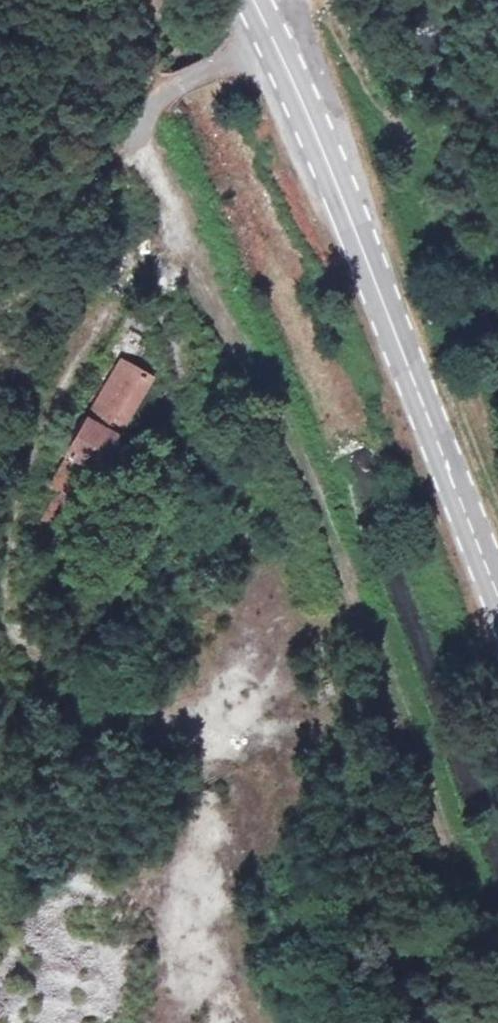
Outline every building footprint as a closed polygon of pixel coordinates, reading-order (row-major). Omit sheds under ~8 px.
[(113,441),(150,383),(130,370),(94,427),(84,421),(60,458),(71,465),(24,542),(43,555),(91,479),(95,481),(116,445),(113,441)]
